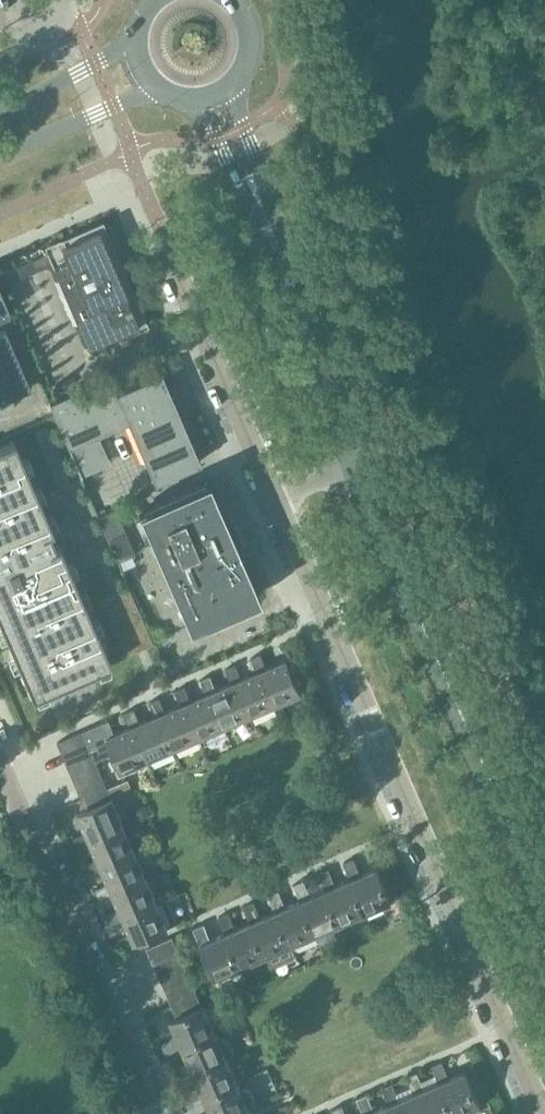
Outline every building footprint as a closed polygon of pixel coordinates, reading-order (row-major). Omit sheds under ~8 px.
[(99,229),(47,252),(14,266),(2,272),(6,283),(46,266),(50,267),(53,266),(88,346),(138,324),(125,292),(127,292),(99,229)] [(5,310),(6,312),(9,311),(0,290),(0,312),(5,310)] [(29,388),(4,330),(0,331),(0,400),(29,388)] [(161,370),(115,391),(109,377),(49,403),(81,476),(112,462),(101,435),(129,423),(154,481),(200,461),(200,460),(197,461),(172,404),(175,403),(169,390),(166,391),(158,373),(162,372),(161,370)] [(0,446),(0,620),(33,696),(111,661),(59,545),(55,547),(48,529),(51,528),(13,440),(0,446)] [(138,509),(190,627),(259,596),(208,479),(138,509)] [(99,516),(118,560),(134,553),(115,509),(99,516)] [(261,670),(275,703),(300,692),(300,693),(301,692),(286,658),(285,658),(285,659),(267,667),(261,653),(251,657),(257,671),(261,670)] [(235,681),(250,714),(275,703),(261,670),(257,671),(242,678),(236,664),(226,668),(232,682),(235,681)] [(210,692),(224,725),(250,714),(235,681),(232,682),(216,689),(210,675),(201,679),(207,693),(210,692)] [(184,703),(199,736),(224,725),(210,692),(207,693),(191,700),(185,686),(175,690),(181,704),(184,703)] [(159,714),(173,747),(199,736),(184,703),(181,704),(166,711),(160,697),(150,701),(156,715),(159,714)] [(134,725),(148,758),(173,747),(159,714),(156,715),(140,722),(134,708),(125,712),(131,726),(134,725)] [(101,722),(114,752),(122,770),(123,770),(123,769),(148,758),(134,725),(131,726),(115,733),(109,719),(101,722)] [(88,742),(93,753),(96,760),(114,752),(101,722),(83,730),(88,742)] [(58,741),(62,753),(88,742),(83,730),(58,741)] [(62,753),(67,764),(93,753),(88,742),(62,753)] [(67,764),(72,775),(97,764),(96,760),(93,753),(67,764)] [(72,775),(77,786),(102,775),(97,764),(72,775)] [(77,786),(82,797),(107,787),(102,775),(77,786)] [(77,848),(91,842),(90,838),(123,824),(113,799),(113,798),(113,797),(112,798),(107,787),(82,797),(87,809),(78,812),(79,814),(79,813),(87,832),(73,838),(77,848)] [(88,873),(102,867),(101,864),(134,849),(123,824),(90,838),(91,842),(98,857),(84,863),(88,873)] [(99,898),(113,892),(112,889),(145,874),(134,849),(101,864),(102,867),(109,882),(95,888),(99,898)] [(344,862),(350,878),(351,878),(366,911),(390,900),(390,901),(392,900),(377,866),(375,867),(361,873),(354,857),(344,862)] [(319,873),(325,889),(326,888),(341,922),(366,911),(351,878),(350,878),(336,884),(329,868),(319,873)] [(110,924),(124,918),(123,914),(157,900),(145,874),(112,889),(113,892),(120,908),(106,914),(110,924)] [(294,883),(300,900),(301,899),(316,933),(341,922),(326,888),(325,889),(311,895),(304,879),(294,883)] [(269,895),(276,910),(277,910),(291,943),(316,933),(301,899),(300,900),(286,906),(279,890),(269,895)] [(123,914),(124,918),(131,933),(117,939),(122,949),(139,941),(138,939),(178,922),(167,896),(157,900),(123,914)] [(244,905),(251,921),(252,921),(266,954),(291,943),(277,910),(276,910),(261,917),(254,901),(244,905)] [(219,916),(226,932),(227,932),(241,965),(266,954),(252,921),(251,921),(236,928),(229,912),(219,916)] [(227,932),(226,932),(211,939),(204,923),(194,927),(204,952),(205,951),(216,977),(217,976),(217,975),(241,965),(227,932)] [(147,947),(152,959),(178,948),(173,936),(147,947)] [(152,959),(157,971),(183,959),(178,948),(152,959)] [(157,971),(162,982),(188,971),(183,959),(157,971)] [(162,982),(167,994),(193,982),(188,971),(162,982)] [(167,994),(172,1005),(198,994),(193,982),(167,994)] [(167,1053),(183,1046),(182,1045),(215,1030),(205,1006),(205,1005),(203,1005),(198,994),(172,1005),(177,1017),(171,1019),(171,1021),(172,1021),(178,1036),(162,1043),(167,1053)] [(178,1078),(194,1071),(193,1070),(226,1056),(215,1030),(182,1045),(183,1046),(189,1061),(173,1068),(178,1078)] [(188,1103),(204,1096),(204,1095),(237,1080),(226,1056),(193,1070),(194,1071),(200,1086),(184,1093),(188,1103)] [(454,1113),(455,1113),(479,1104),(480,1104),(466,1069),(464,1070),(465,1071),(449,1077),(442,1061),(432,1065),(439,1082),(440,1081),(454,1113)] [(424,1113),(454,1113),(440,1081),(439,1082),(424,1088),(417,1072),(407,1076),(414,1092),(415,1092),(424,1113)] [(248,1106),(257,1102),(251,1089),(245,1085),(240,1087),(237,1080),(204,1095),(204,1096),(211,1111),(203,1113),(229,1113),(248,1106)] [(395,1113),(424,1113),(415,1092),(414,1092),(399,1099),(392,1082),(382,1087),(389,1103),(390,1103),(395,1113)] [(365,1113),(395,1113),(390,1103),(389,1103),(374,1110),(367,1093),(357,1098),(364,1113),(365,1113)] [(342,1104),(332,1109),(334,1113),(346,1113),(342,1104)] [(248,1106),(229,1113),(252,1113),(248,1106)]
